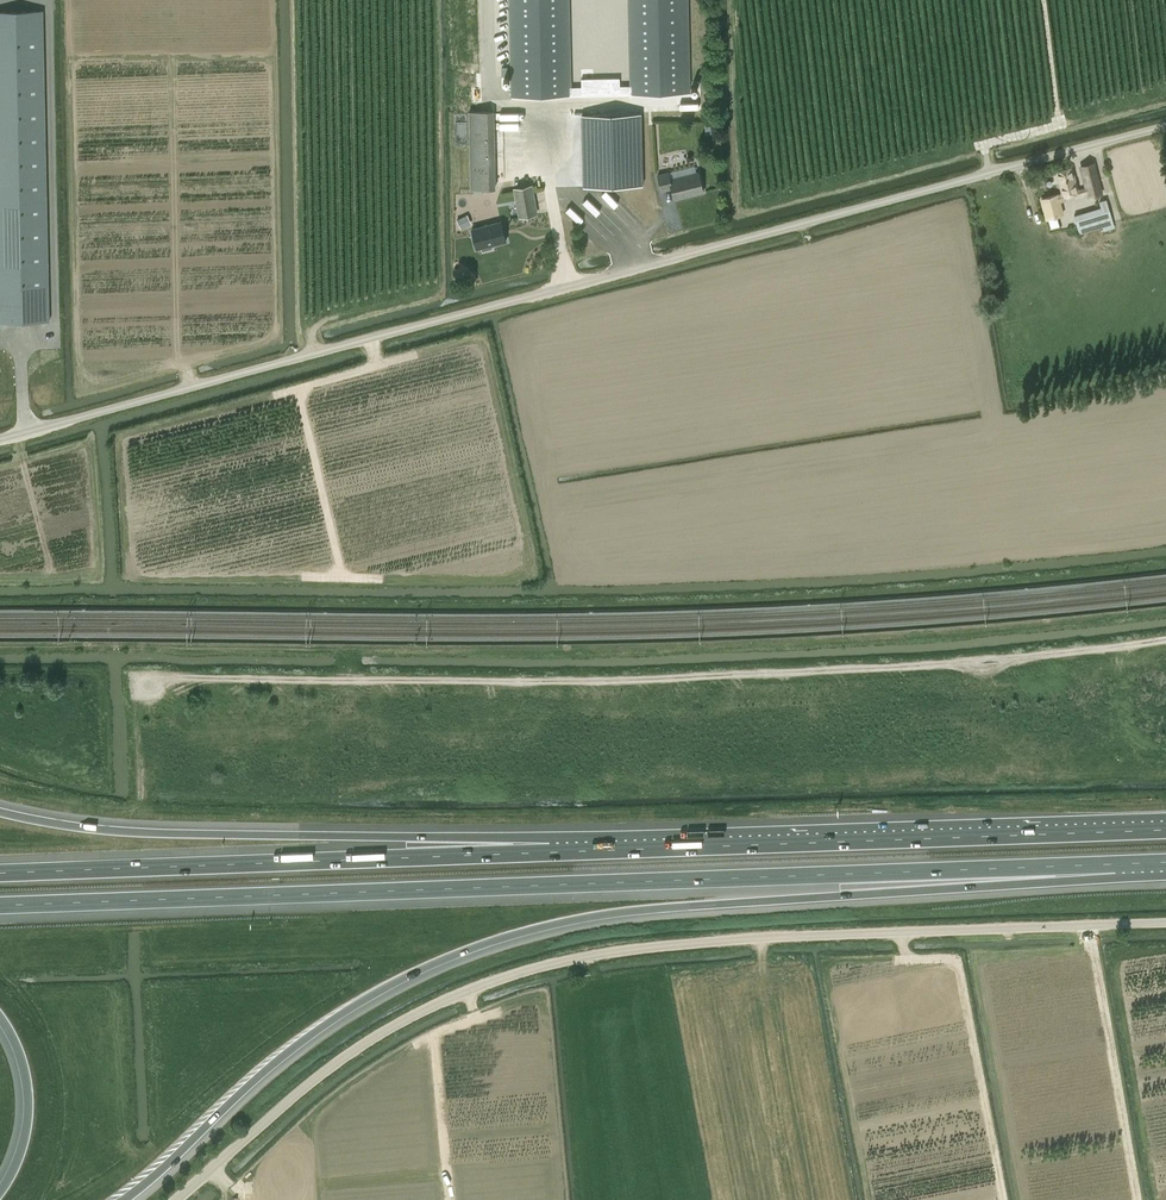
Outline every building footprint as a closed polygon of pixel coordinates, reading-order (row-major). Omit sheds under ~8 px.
[(511,96),(572,95),(570,0),(510,0),(511,96)] [(630,94),(691,92),(689,0),(628,0),(630,94)] [(48,308),(42,11),(0,12),(0,321),(49,320),(49,308),(48,308)] [(494,112),(469,112),(470,189),(473,189),(473,196),(484,196),(484,189),(496,188),(494,112)] [(641,114),(593,114),(593,134),(616,134),(616,185),(641,185),(641,114)] [(1094,163),(1081,167),(1088,196),(1102,193),(1094,163)] [(1072,167),(1056,172),(1062,193),(1064,200),(1075,197),(1074,193),(1078,192),(1078,189),(1072,167)] [(698,171),(671,179),(669,171),(657,174),(662,191),(671,188),(674,199),(703,191),(698,171)] [(538,213),(532,185),(532,184),(513,187),(519,217),(538,213)] [(1063,213),(1060,201),(1058,195),(1041,199),(1046,218),(1063,213)] [(1100,207),(1073,215),(1079,233),(1104,226),(1105,230),(1115,227),(1106,199),(1098,201),(1100,207)] [(457,219),(460,228),(472,223),(468,214),(457,219)] [(501,220),(471,228),(477,248),(481,247),(482,251),(493,248),(492,244),(506,241),(501,220)]
